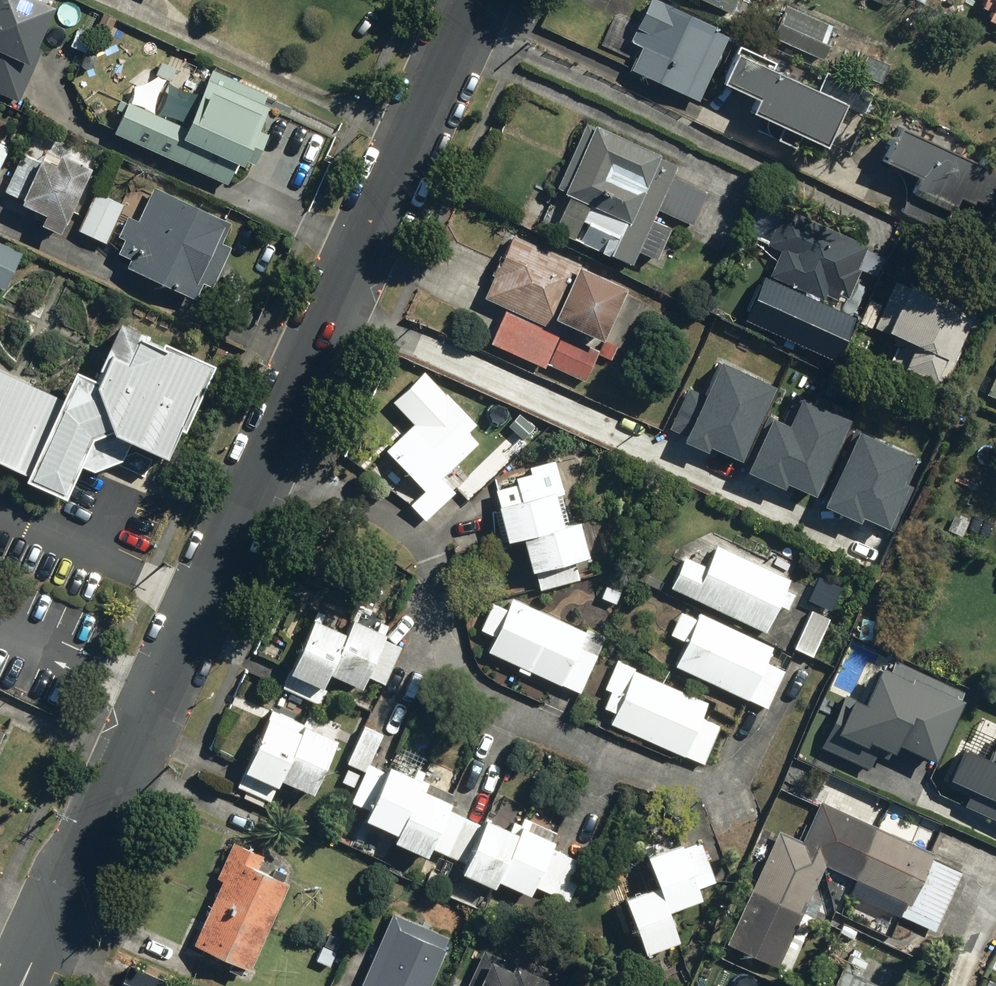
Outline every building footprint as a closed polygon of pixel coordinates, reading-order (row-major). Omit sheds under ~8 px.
[(33,49),(49,13),(20,0),(0,0),(0,94),(21,103),(43,53),(33,49)] [(661,0),(648,0),(629,41),(641,46),(636,56),(634,56),(628,69),(699,101),(700,97),(706,100),(725,59),(723,58),(724,56),(722,55),(726,45),(724,44),(728,35),(714,29),(716,25),(661,0)] [(725,11),(730,0),(699,0),(725,11)] [(980,6),(995,13),(995,0),(983,0),(980,6)] [(831,26),(781,5),(768,36),(818,58),(831,26)] [(846,102),(736,52),(722,83),(755,98),(749,111),(826,146),(846,102)] [(879,64),(856,55),(849,72),(871,82),(879,64)] [(267,104),(204,77),(184,123),(136,103),(122,135),(231,182),(240,159),(250,163),(263,134),(255,130),(267,104)] [(669,227),(651,218),(656,208),(693,226),(710,190),(700,186),(704,177),(588,121),(556,187),(569,194),(554,226),(630,263),(638,248),(654,256),(669,227)] [(983,156),(980,164),(898,126),(882,160),(918,177),(913,187),(955,206),(960,197),(973,203),(975,198),(995,208),(995,162),(983,156)] [(89,167),(57,152),(52,162),(39,156),(37,162),(17,153),(0,190),(19,199),(18,203),(42,213),(38,223),(60,233),(89,167)] [(227,221),(148,185),(133,218),(122,212),(112,235),(119,238),(112,252),(124,257),(120,266),(192,299),(200,283),(209,287),(228,247),(217,242),(227,221)] [(120,204),(90,191),(72,230),(102,243),(120,204)] [(852,268),(864,242),(767,199),(751,236),(780,249),(770,272),(824,297),(826,293),(845,301),(859,271),(852,268)] [(627,286),(511,234),(482,299),(505,309),(490,344),(543,368),(546,362),(584,379),(595,353),(611,360),(618,344),(604,337),(627,286)] [(0,245),(0,288),(16,252),(0,245)] [(978,311),(896,278),(876,326),(900,336),(887,368),(931,386),(942,358),(956,363),(978,311)] [(851,331),(811,311),(793,348),(833,367),(851,331)] [(0,370),(0,462),(24,473),(22,478),(61,496),(75,463),(91,470),(120,458),(129,438),(167,455),(179,427),(184,429),(214,363),(163,340),(161,345),(142,336),(144,331),(119,320),(93,378),(73,369),(61,397),(0,370)] [(738,459),(772,384),(718,360),(703,392),(690,386),(672,428),(684,434),(681,440),(709,452),(712,447),(738,459)] [(986,393),(995,397),(995,372),(986,393)] [(473,424),(444,393),(385,451),(423,489),(408,504),(425,521),(461,485),(453,477),(447,483),(442,477),(478,442),(467,430),(473,424)] [(814,495),(852,411),(818,395),(815,402),(795,393),(783,420),(768,413),(743,470),(783,488),(786,482),(814,495)] [(920,456),(853,427),(819,504),(858,521),(860,517),(893,531),(914,484),(909,482),(920,456)] [(536,475),(495,485),(500,504),(495,505),(505,541),(521,537),(530,571),(534,570),(539,589),(580,578),(575,560),(588,556),(578,519),(568,522),(560,488),(541,493),(536,475)] [(684,555),(669,587),(766,632),(779,605),(788,609),(795,593),(786,589),(791,579),(716,544),(706,566),(684,555)] [(493,635),(486,651),(561,685),(561,684),(580,693),(606,636),(585,626),(584,630),(512,597),(507,609),(492,602),(479,629),(493,635)] [(811,610),(794,647),(812,656),(830,619),(811,610)] [(316,611),(282,688),(317,704),(330,674),(359,687),(365,674),(384,683),(400,646),(383,638),(385,634),(350,619),(348,625),(316,611)] [(696,618),(682,611),(670,634),(685,641),(674,664),(766,709),(785,670),(766,661),(773,647),(699,611),(696,618)] [(635,667),(617,659),(604,689),(609,691),(602,707),(614,713),(610,722),(704,764),(721,725),(702,717),(708,702),(634,669),(635,667)] [(966,692),(898,661),(894,671),(880,664),(864,699),(856,695),(838,734),(867,747),(870,741),(893,752),(897,744),(934,761),(966,692)] [(257,739),(235,786),(269,801),(279,779),(311,793),(321,773),(323,774),(326,767),(324,766),(333,746),(336,747),(337,744),(334,743),(337,738),(338,739),(340,735),(333,731),(331,736),(315,729),(318,721),(306,716),(299,731),(276,720),(280,712),(271,708),(259,734),(258,733),(255,739),(257,739)] [(346,762),(351,764),(342,782),(357,789),(350,803),(368,811),(364,819),(397,834),(393,842),(425,857),(431,846),(465,862),(461,870),(494,885),(496,880),(529,896),(533,885),(568,901),(586,862),(550,845),(557,831),(501,805),(494,820),(486,816),(482,825),(447,809),(450,803),(421,789),(424,782),(387,765),(384,771),(367,763),(382,732),(364,724),(346,762)] [(993,756),(963,743),(948,778),(968,787),(961,804),(995,820),(995,748),(993,756)] [(814,916),(804,911),(818,879),(872,905),(864,922),(890,935),(900,915),(933,931),(962,870),(932,856),(934,852),(822,799),(798,849),(777,839),(728,940),(789,969),(814,916)] [(264,855),(232,841),(216,879),(220,880),(193,944),(250,969),(288,882),(282,879),(286,872),(274,867),(271,874),(258,869),(264,855)] [(624,896),(644,953),(678,942),(667,910),(701,899),(697,888),(716,882),(702,842),(683,848),(681,843),(646,855),(656,885),(624,896)] [(393,911),(359,985),(429,985),(446,949),(443,947),(448,936),(393,911)] [(810,985),(883,985),(902,948),(842,919),(810,985)] [(482,948),(465,985),(558,985),(559,983),(482,948)] [(128,963),(118,985),(164,985),(166,980),(128,963)]
